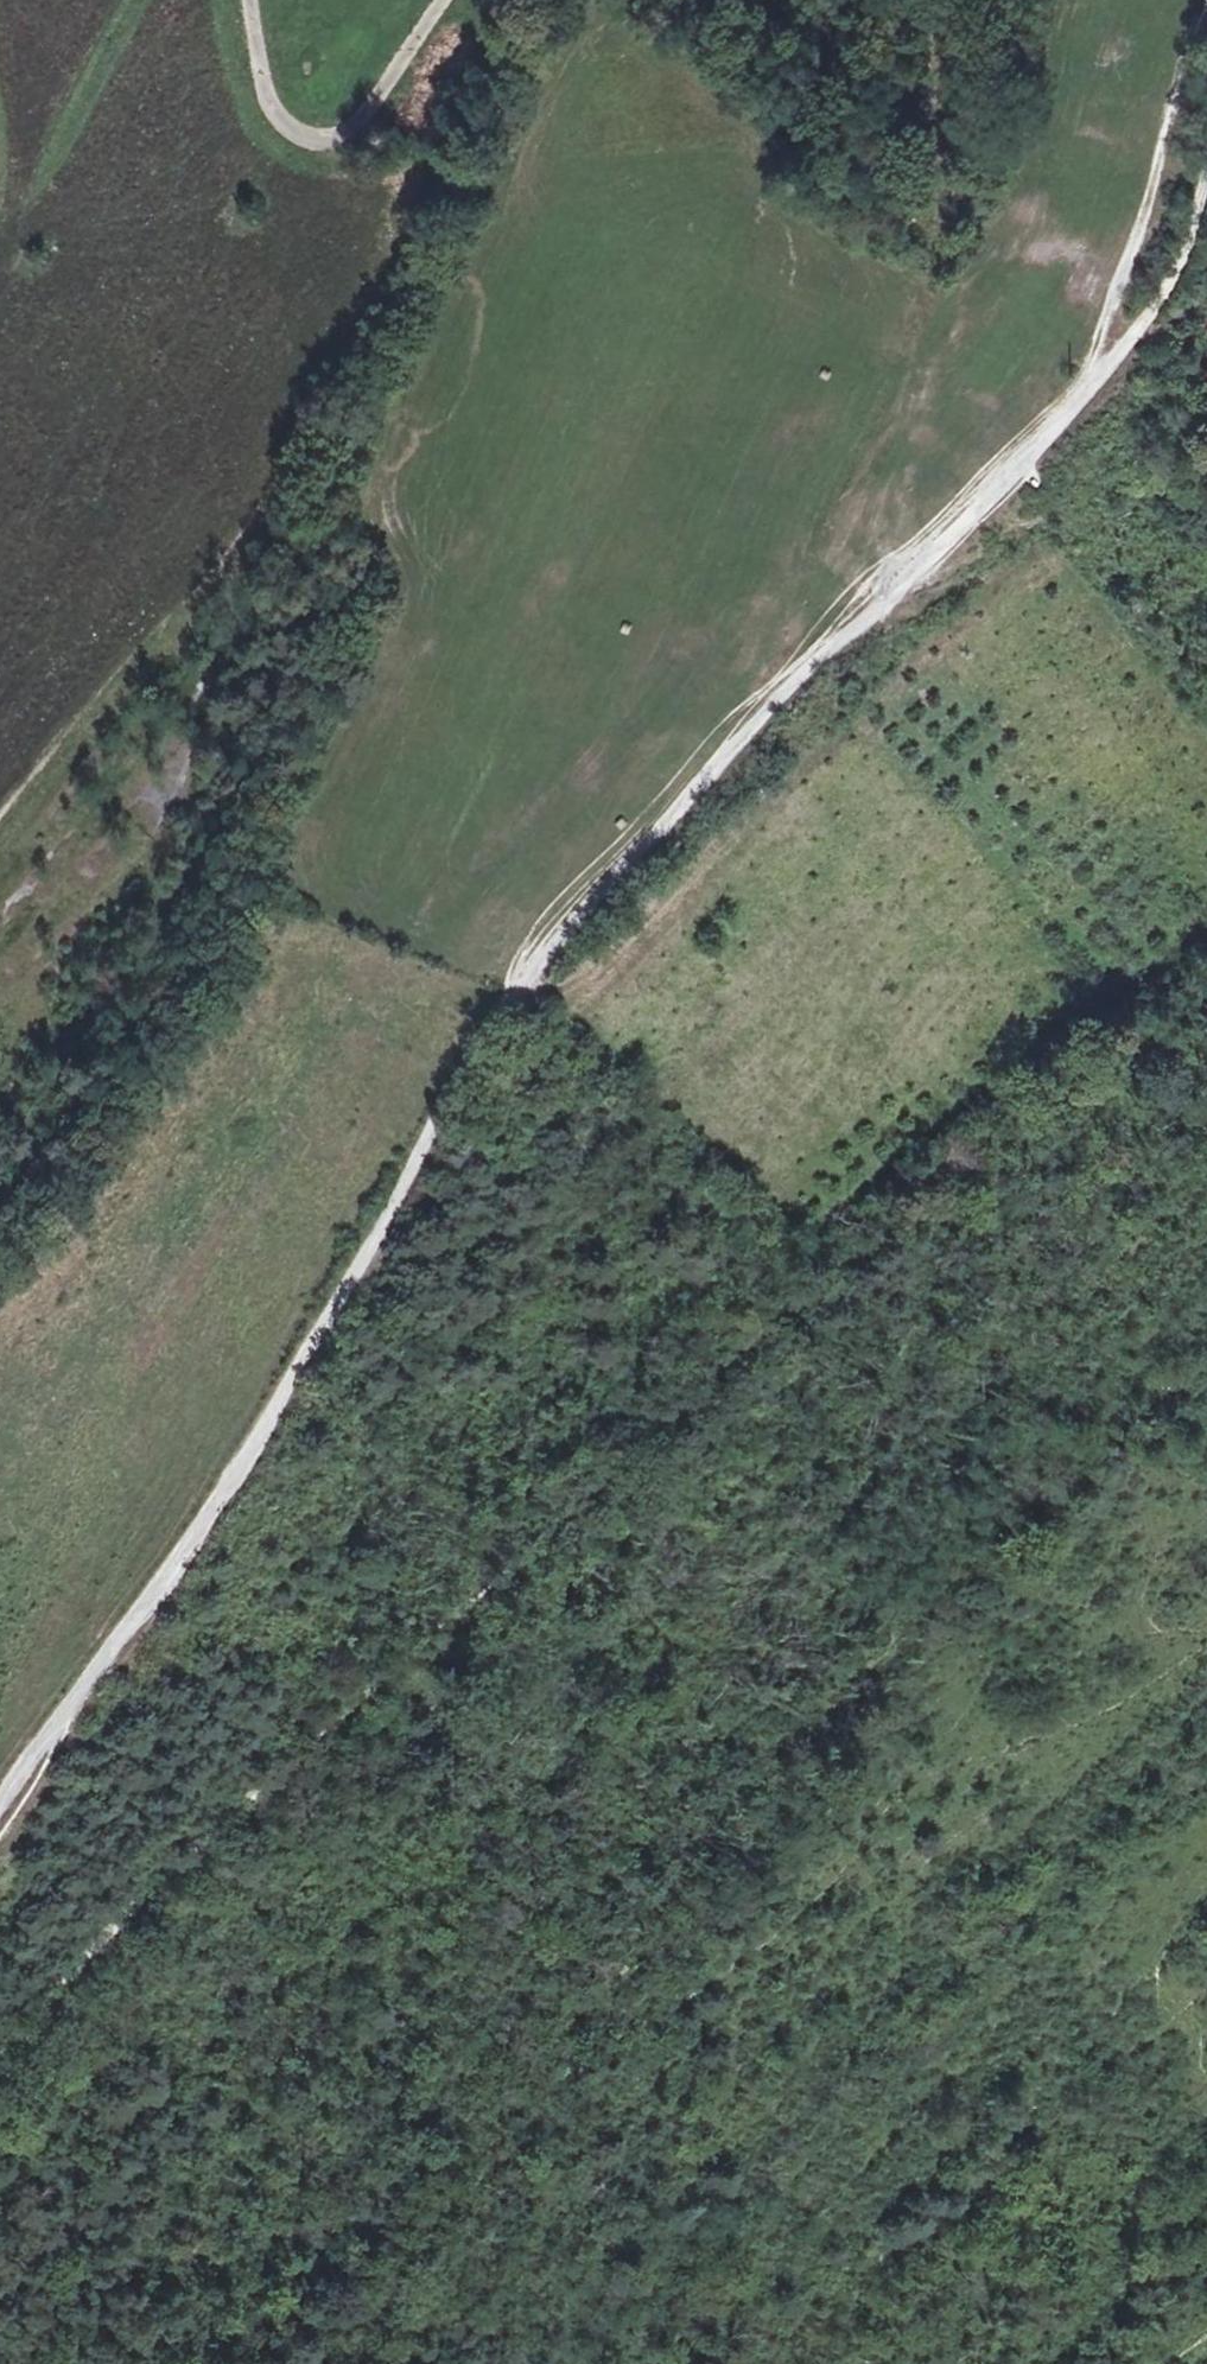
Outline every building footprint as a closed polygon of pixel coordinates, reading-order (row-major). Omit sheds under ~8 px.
[(1198,347),(1206,358),(1206,330),(1198,347)]
